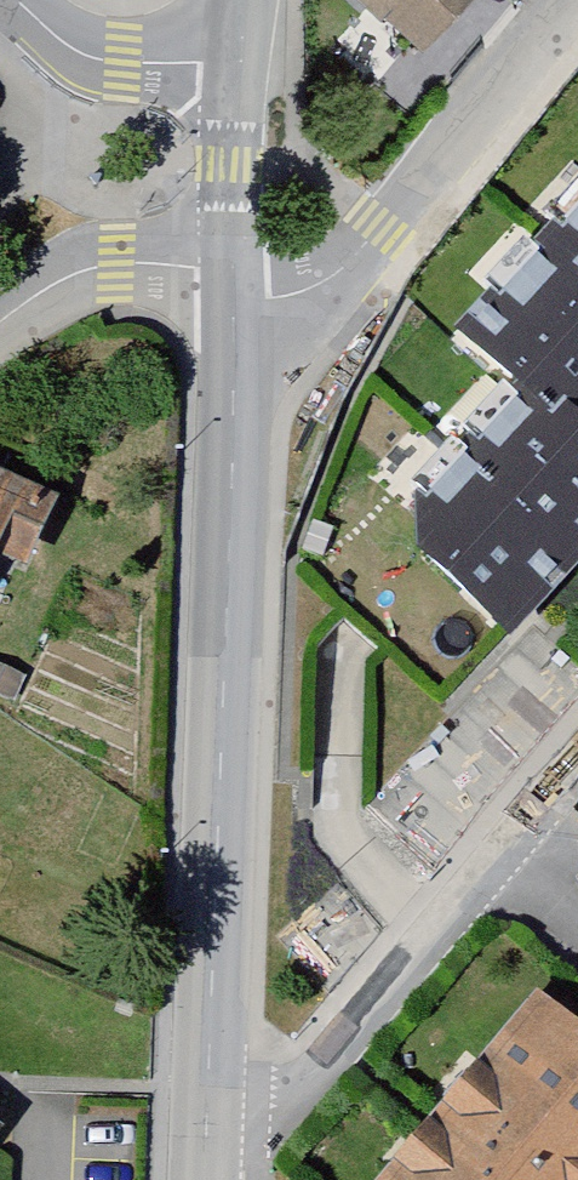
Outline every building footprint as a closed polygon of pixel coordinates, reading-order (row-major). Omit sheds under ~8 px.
[(422,58),(477,0),(360,0),(422,58)] [(573,158),(467,275),(493,297),(457,337),(508,383),(564,433),(574,422),(577,424),(577,163),(573,158)] [(508,383),(408,493),(430,513),(418,525),(421,554),(507,628),(577,552),(577,424),(574,422),(564,433),(508,383)] [(5,582),(33,593),(66,517),(7,491),(0,488),(0,592),(5,582)] [(0,684),(0,713),(10,718),(22,694),(0,684)] [(366,1179),(577,1179),(577,1019),(532,980),(366,1179)]
